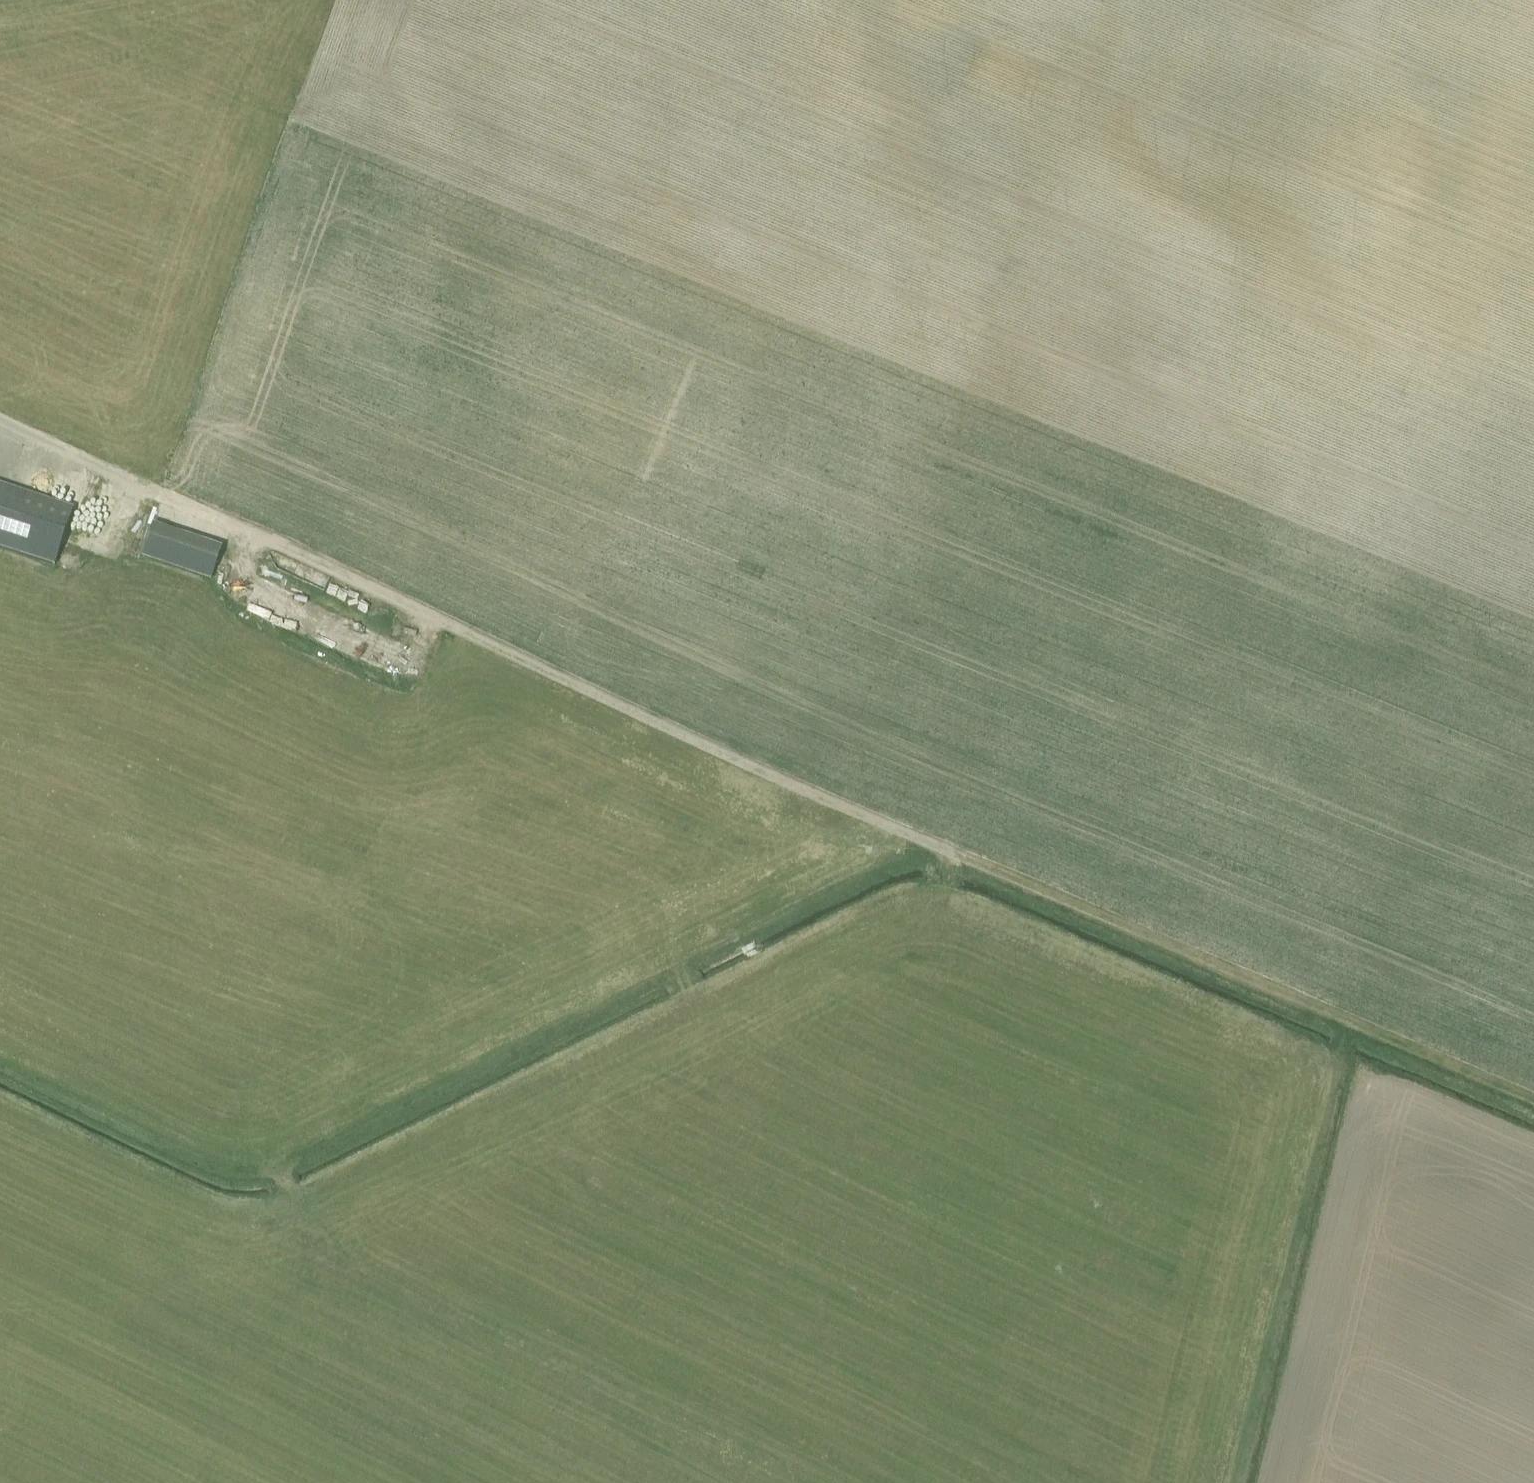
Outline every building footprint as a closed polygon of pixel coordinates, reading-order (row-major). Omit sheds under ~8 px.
[(53,566),(73,508),(12,487),(0,483),(0,548),(53,566)] [(209,580),(220,547),(153,524),(142,557),(209,580)]
